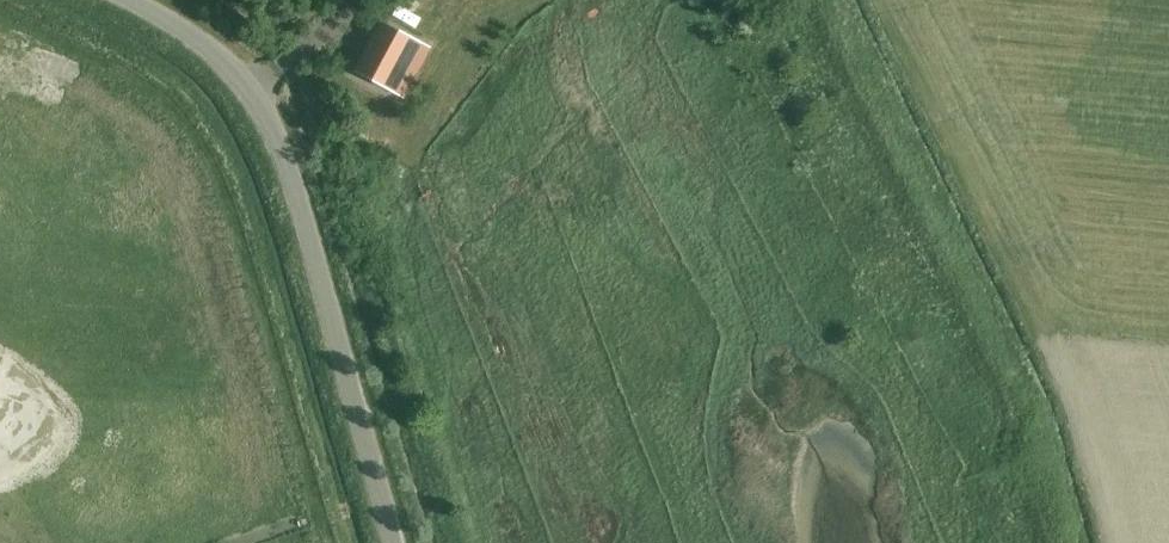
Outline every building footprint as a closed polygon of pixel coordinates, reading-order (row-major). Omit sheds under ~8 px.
[(345,92),(385,115),(396,97),(356,73),(345,92)]
